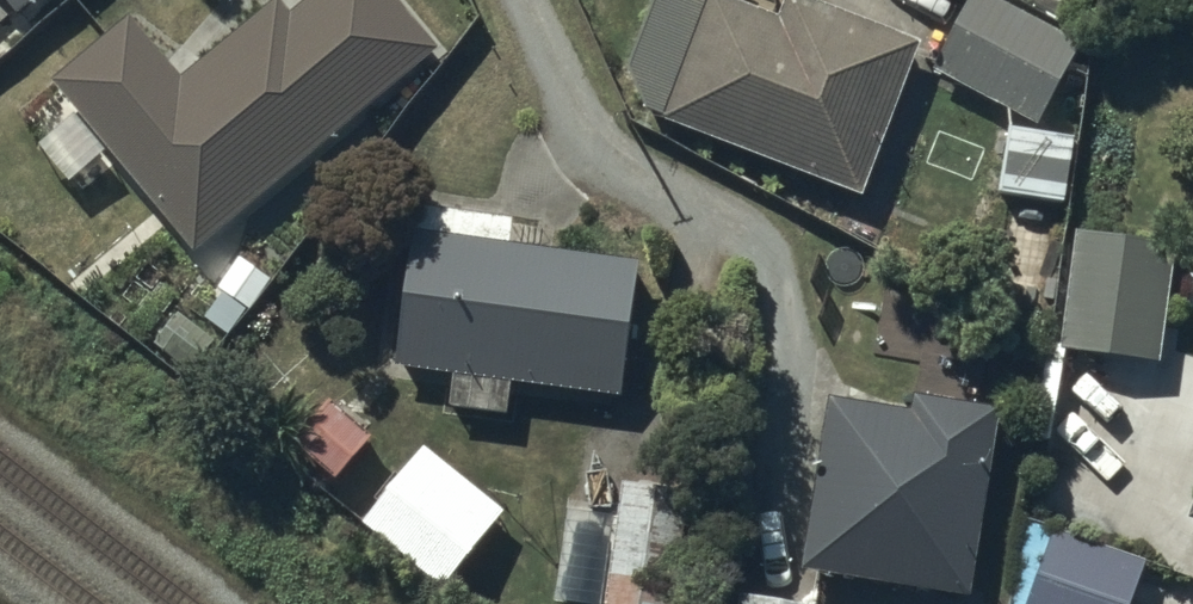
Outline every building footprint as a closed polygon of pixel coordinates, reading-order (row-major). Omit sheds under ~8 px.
[(384,0),(313,0),(280,28),(275,11),(180,90),(128,29),(67,80),(199,236),(424,47),(384,0)] [(798,0),(788,25),(721,0),(657,0),(634,59),(653,108),(857,186),(912,44),(798,0)] [(989,0),(979,0),(943,65),(1037,116),(1075,46),(989,0)] [(1070,138),(1013,130),(1004,189),(1062,197),(1070,138)] [(633,264),(416,234),(398,362),(615,392),(633,264)] [(1171,248),(1086,237),(1073,345),(1158,355),(1171,248)] [(370,430),(325,392),(287,437),(332,475),(370,430)] [(912,419),(842,406),(815,553),(958,579),(989,413),(915,399),(912,419)] [(497,517),(417,451),(366,512),(447,578),(497,517)] [(560,502),(544,595),(599,603),(665,603),(679,522),(560,502)] [(1053,542),(1031,603),(1132,603),(1143,574),(1053,542)]
